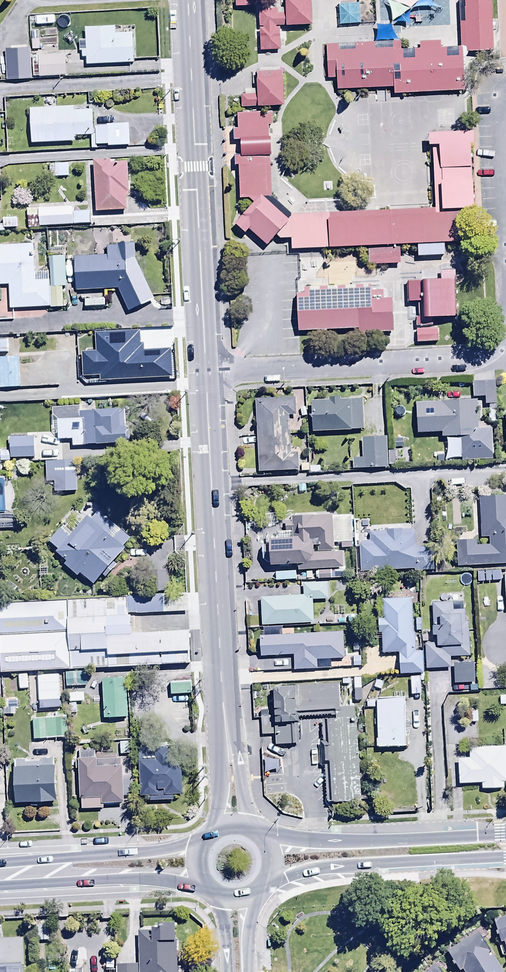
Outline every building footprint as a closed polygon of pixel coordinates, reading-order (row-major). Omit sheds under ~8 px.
[(285,25),(315,25),(314,0),(285,0),(285,25)] [(468,49),(492,50),(491,0),(468,0),(468,49)] [(359,4),(338,6),(339,27),(361,25),(359,4)] [(282,10),(259,10),(259,47),(283,47),(282,10)] [(85,59),(85,66),(132,65),(131,34),(113,35),(113,27),(84,28),(85,41),(77,41),(77,52),(80,52),(80,59),(85,59)] [(465,41),(327,43),(328,89),(398,87),(399,94),(465,93),(465,41)] [(11,50),(5,51),(6,81),(30,81),(29,46),(11,47),(11,50)] [(38,57),(39,77),(66,77),(66,56),(38,57)] [(285,74),(255,75),(256,106),(286,106),(285,74)] [(85,107),(29,109),(31,144),(74,143),(74,138),(93,137),(92,110),(85,111),(85,107)] [(276,235),(282,240),(295,240),(295,250),(478,243),(474,133),(428,134),(428,148),(436,147),(438,209),(295,215),(276,198),(272,113),(240,113),(240,128),(234,128),(236,168),(241,168),(242,198),(250,198),(255,204),(235,226),(246,235),(250,230),(269,245),(276,235)] [(96,150),(96,146),(107,146),(107,147),(128,147),(128,126),(106,126),(106,128),(95,128),(95,138),(90,138),(90,150),(96,150)] [(108,160),(92,161),(95,213),(124,212),(123,195),(129,195),(127,163),(109,164),(108,160)] [(68,164),(44,165),(44,179),(68,178),(68,164)] [(72,208),(38,210),(39,228),(90,225),(89,212),(73,213),(72,208)] [(74,292),(117,289),(128,313),(154,300),(135,261),(134,243),(114,244),(114,247),(104,247),(105,255),(72,258),(74,292)] [(49,288),(48,272),(33,273),(32,246),(0,247),(0,287),(8,286),(9,311),(50,309),(49,288)] [(49,288),(50,309),(62,308),(61,289),(65,288),(64,258),(52,259),(53,288),(49,288)] [(461,277),(411,278),(411,304),(425,303),(425,319),(461,319),(461,277)] [(400,290),(299,291),(300,333),(400,331),(400,290)] [(447,327),(419,328),(420,341),(447,341),(447,327)] [(0,341),(0,355),(18,355),(18,341),(0,341)] [(117,341),(81,343),(82,363),(73,364),(74,381),(119,378),(117,341)] [(0,360),(0,389),(20,389),(20,360),(0,360)] [(495,384),(472,384),(472,399),(484,399),(485,407),(487,407),(487,423),(496,423),(495,384)] [(329,402),(310,402),(311,433),(363,432),(362,401),(340,401),(340,397),(328,398),(329,402)] [(294,399),(256,401),(258,473),(298,472),(297,454),(289,454),(288,417),(295,416),(294,399)] [(441,439),(461,438),(462,462),(492,461),(490,431),(478,432),(477,402),(415,405),(417,436),(441,434),(441,439)] [(79,408),(51,409),(52,436),(56,436),(56,441),(71,440),(71,447),(125,446),(124,412),(79,413),(79,408)] [(9,438),(10,453),(0,453),(0,464),(10,463),(10,460),(34,459),(34,438),(9,438)] [(351,459),(352,471),(388,470),(388,465),(395,465),(395,451),(387,451),(387,438),(362,439),(362,459),(351,459)] [(76,461),(44,462),(45,484),(53,484),(54,495),(77,494),(76,461)] [(457,567),(505,566),(505,499),(479,500),(481,538),(487,538),(488,545),(475,546),(475,541),(456,542),(457,567)] [(83,501),(48,543),(58,551),(55,554),(66,562),(63,565),(77,577),(78,575),(93,587),(101,577),(106,581),(117,568),(113,564),(132,541),(83,501)] [(13,530),(13,516),(0,516),(0,530),(13,530)] [(342,552),(333,553),(333,543),(352,543),(351,517),(291,517),(292,523),(284,524),(284,534),(292,534),(292,541),(269,542),(269,566),(297,565),(297,572),(317,571),(317,580),(339,579),(339,570),(342,570),(342,552)] [(358,544),(360,573),(413,571),(413,573),(432,572),(431,548),(417,549),(416,532),(404,532),(404,531),(385,531),(385,533),(368,534),(368,543),(358,544)] [(169,571),(149,572),(150,593),(169,592),(169,571)] [(260,599),(262,627),(313,625),(312,601),(328,601),(327,584),(302,584),(303,598),(260,599)] [(0,669),(190,660),(189,626),(127,629),(125,595),(0,601),(0,660),(0,669)] [(413,600),(381,601),(382,619),(377,619),(378,634),(380,634),(381,656),(398,656),(398,676),(423,676),(423,653),(414,653),(413,600)] [(451,605),(431,605),(432,637),(435,637),(435,644),(424,644),(425,670),(450,670),(450,659),(468,659),(467,623),(465,623),(465,612),(451,612),(451,605)] [(342,634),(259,637),(260,658),(292,657),(292,672),(317,671),(317,661),(343,660),(342,634)] [(86,673),(64,674),(65,688),(86,687),(86,673)] [(126,679),(102,680),(103,721),(127,720),(126,679)] [(419,679),(409,679),(409,696),(419,696),(419,679)] [(169,684),(169,695),(190,695),(190,683),(169,684)] [(338,686),(272,690),(274,716),(260,717),(261,738),(274,737),(275,747),(298,745),(296,719),(335,716),(335,721),(319,722),(324,804),(362,802),(355,707),(339,708),(338,686)] [(403,700),(375,700),(376,748),(404,747),(403,700)] [(31,720),(32,740),(68,738),(67,713),(54,714),(54,719),(31,720)] [(129,742),(118,743),(118,755),(129,755),(129,742)] [(156,749),(137,750),(139,798),(148,798),(148,803),(172,802),(172,797),(182,796),(180,761),(171,761),(170,744),(156,744),(156,749)] [(458,785),(480,785),(480,790),(505,790),(505,749),(468,749),(468,760),(458,760),(458,785)] [(79,760),(76,760),(77,800),(80,800),(80,810),(98,810),(98,800),(101,800),(101,806),(123,806),(123,798),(133,797),(133,777),(121,777),(121,760),(95,760),(95,750),(78,750),(79,760)] [(15,769),(13,769),(14,804),(30,804),(30,808),(42,808),(42,804),(54,804),(53,759),(40,760),(40,763),(25,763),(25,760),(14,760),(15,769)] [(493,922),(499,946),(503,945),(505,956),(505,919),(493,922)] [(116,967),(116,971),(176,971),(175,927),(141,928),(141,933),(138,933),(139,966),(116,967)] [(490,958),(492,956),(480,935),(446,954),(457,971),(498,971),(490,958)]
